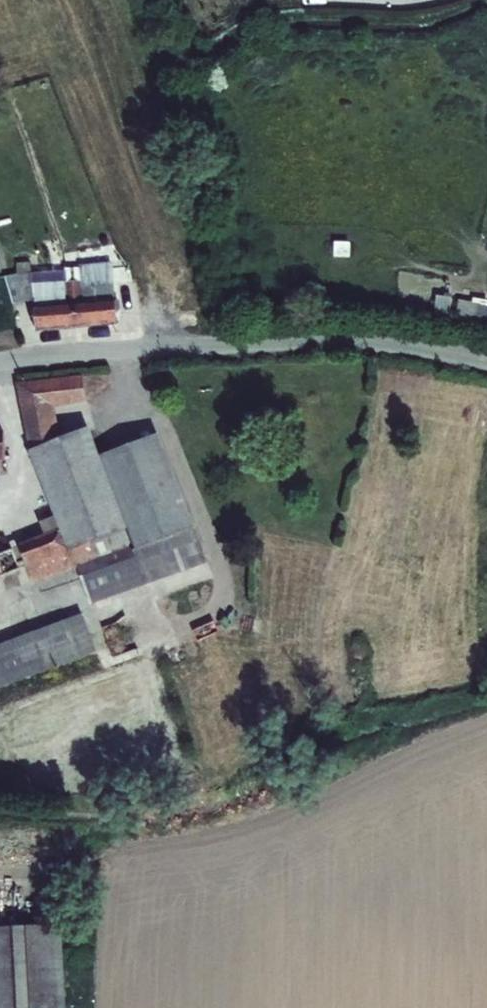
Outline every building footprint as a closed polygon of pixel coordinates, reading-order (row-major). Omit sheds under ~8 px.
[(7,297),(30,292),(33,323),(112,318),(109,258),(77,259),(78,274),(30,277),(26,264),(0,269),(0,276),(7,297)] [(445,322),(448,296),(435,295),(432,321),(445,322)] [(457,296),(452,320),(486,328),(486,303),(457,296)] [(24,416),(50,410),(87,401),(82,374),(18,383),(24,416)] [(60,439),(50,410),(24,416),(36,448),(60,439)] [(95,426),(60,439),(36,448),(55,508),(40,514),(45,532),(0,547),(0,571),(24,563),(31,580),(75,566),(131,550),(126,516),(104,453),(95,426)] [(163,432),(104,453),(126,516),(131,550),(195,528),(163,432)] [(131,550),(75,566),(91,604),(207,562),(195,528),(131,550)] [(0,644),(0,682),(97,651),(86,617),(0,644)] [(62,920),(0,923),(0,1007),(66,1007),(62,920)]
